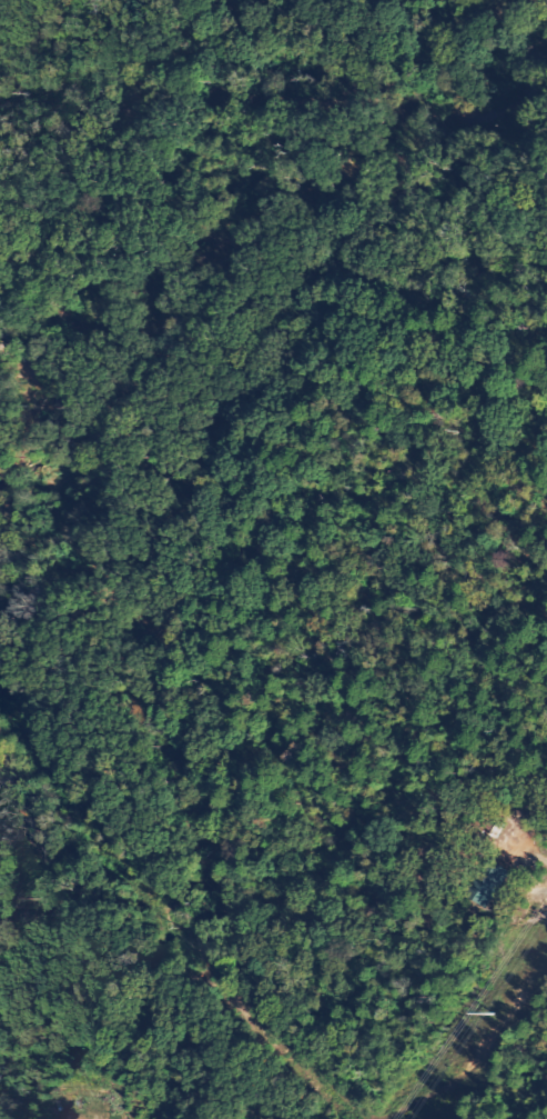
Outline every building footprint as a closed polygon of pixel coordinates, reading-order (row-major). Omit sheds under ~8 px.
[(493,909),(513,870),(490,858),(470,896),(493,909)]
